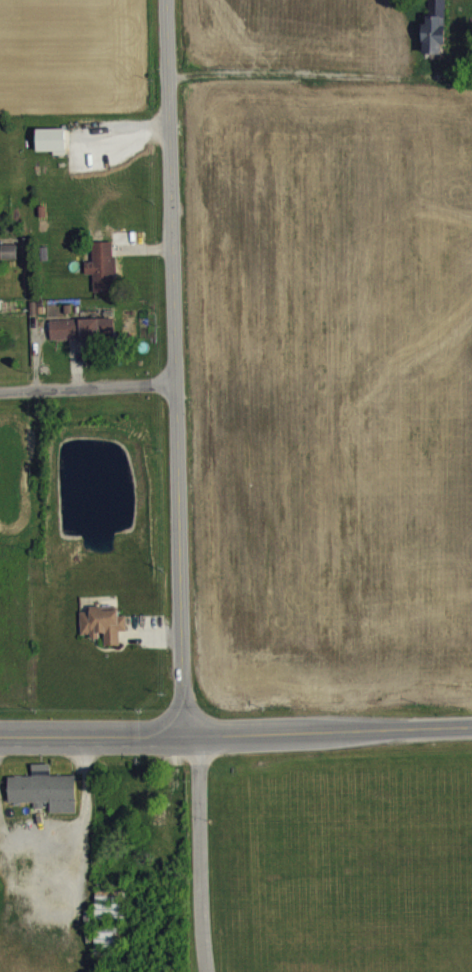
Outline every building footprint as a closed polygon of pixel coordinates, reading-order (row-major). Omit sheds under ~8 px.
[(428,14),(428,0),(444,0),(444,14),(441,14),(441,23),(444,23),(444,42),(440,42),(441,51),(424,51),(424,47),(422,47),(422,39),(421,22),(426,22),(425,14),(428,14)] [(37,127),(37,149),(53,149),(53,153),(65,152),(65,127),(37,127)] [(55,162),(55,167),(67,167),(66,139),(38,139),(38,162),(55,162)] [(91,241),(111,240),(112,254),(115,254),(116,273),(113,273),(113,289),(93,290),(93,272),(85,272),(85,260),(92,260),(91,241)] [(0,242),(15,242),(15,256),(0,256),(0,242)] [(47,245),(47,258),(39,258),(38,245),(47,245)] [(17,270),(18,255),(1,255),(1,269),(17,270)] [(28,300),(35,300),(36,312),(29,313),(28,300)] [(62,304),(69,303),(70,311),(63,311),(62,304)] [(49,319),(50,338),(78,336),(79,338),(114,336),(112,314),(49,319)] [(51,350),(115,348),(115,328),(51,330),(51,350)] [(79,610),(80,633),(90,633),(90,637),(98,637),(98,631),(103,631),(103,644),(119,644),(118,630),(126,629),(125,614),(118,614),(118,608),(102,609),(101,605),(89,605),(89,610),(79,610)] [(8,775),(8,801),(33,800),(33,807),(42,807),(42,800),(49,800),(49,811),(75,810),(75,773),(50,774),(50,763),(32,763),(32,774),(8,775)]
